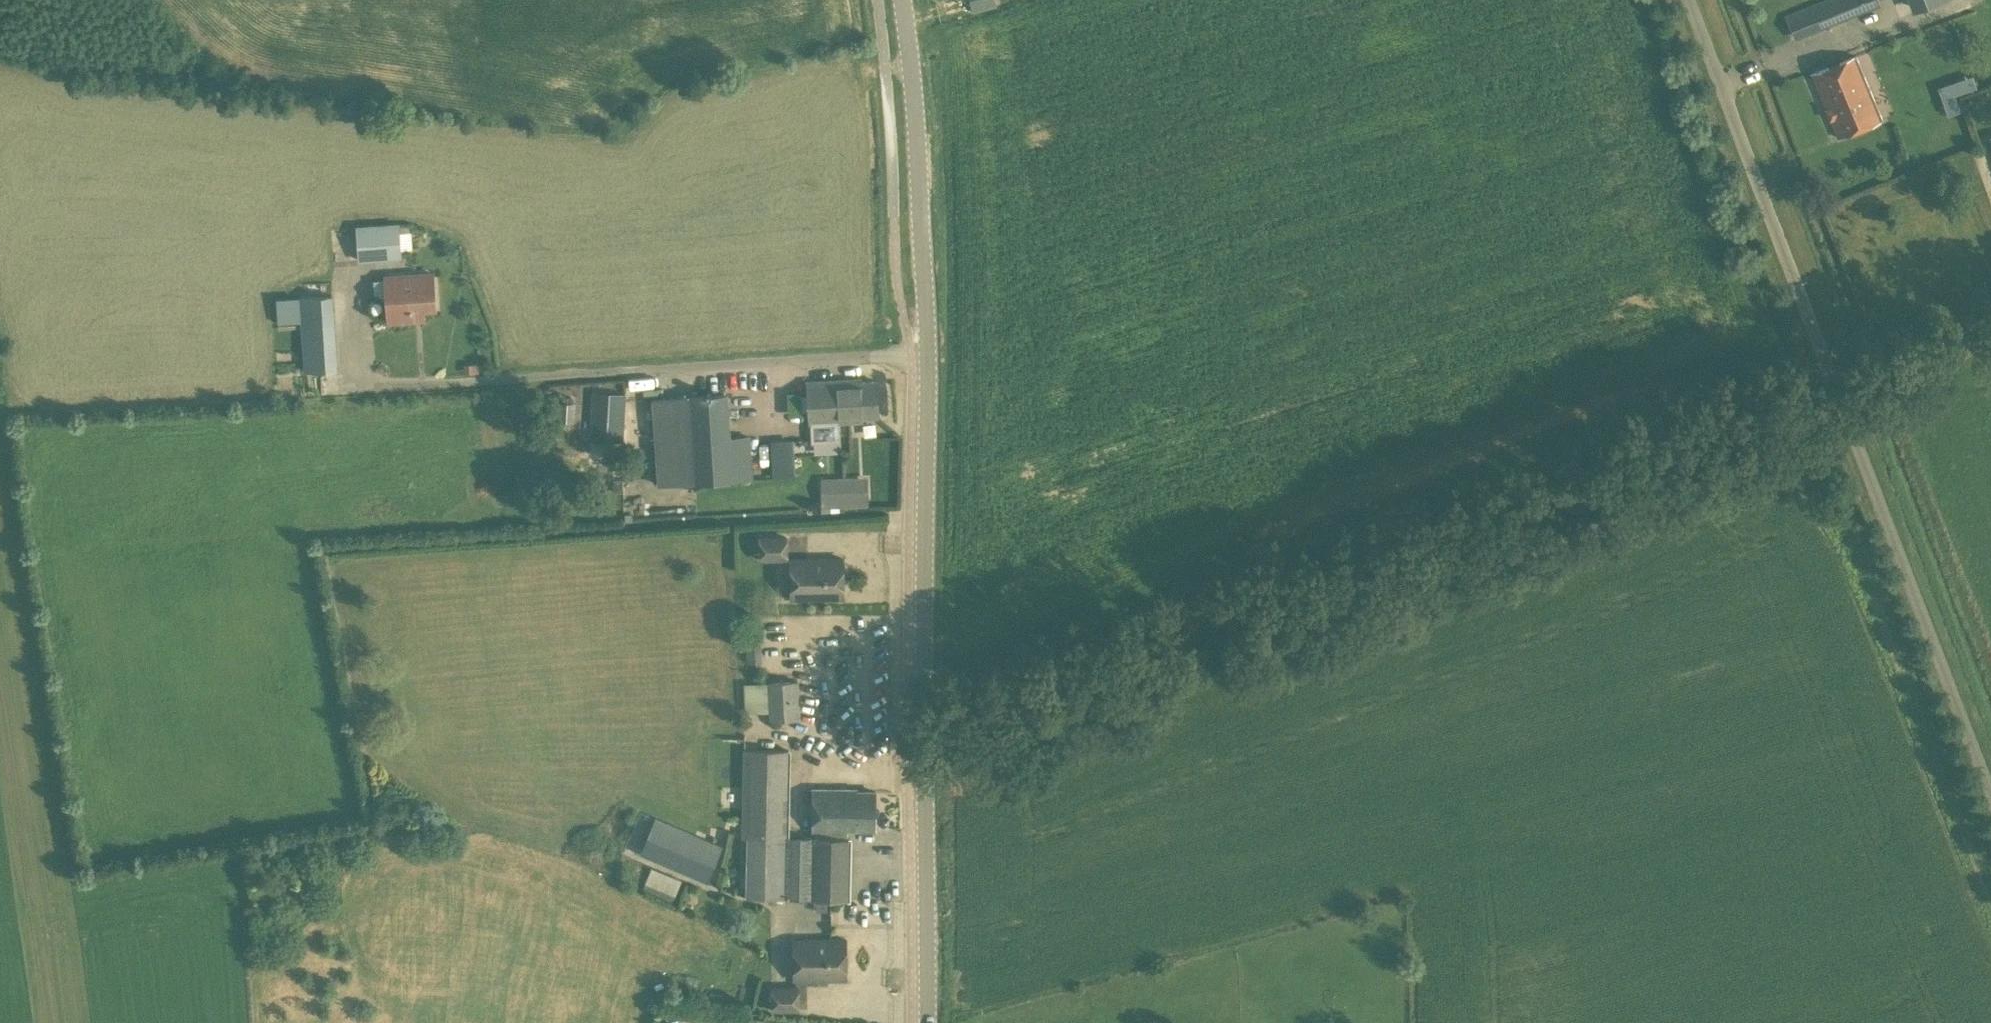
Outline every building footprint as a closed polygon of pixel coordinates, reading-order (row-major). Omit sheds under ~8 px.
[(1880,4),(1879,0),(1821,0),(1790,12),(1799,36),(1880,4)] [(1941,0),(1914,0),(1917,8),(1941,0)] [(1884,116),(1872,88),(1866,90),(1852,58),(1812,75),(1837,136),(1884,116)] [(399,223),(358,226),(360,259),(401,256),(399,223)] [(434,273),(385,276),(388,320),(424,318),(423,308),(436,307),(434,273)] [(336,369),(332,293),(287,296),(288,314),(301,313),(304,371),(336,369)] [(478,363),(469,363),(469,372),(478,372),(478,363)] [(878,416),(876,381),(860,382),(860,379),(807,382),(810,423),(862,420),(862,417),(878,416)] [(624,394),(592,393),(590,429),(622,430),(624,394)] [(750,435),(730,436),(727,394),(652,398),(658,484),(695,481),(753,478),(750,435)] [(562,402),(561,420),(572,420),(572,402),(562,402)] [(797,472),(795,437),(772,438),(774,473),(797,472)] [(867,506),(867,476),(820,476),(820,507),(867,506)] [(761,559),(787,558),(787,536),(760,536),(761,559)] [(792,597),(843,597),(843,557),(791,558),(792,597)] [(761,641),(745,642),(746,663),(762,662),(761,641)] [(745,711),(770,710),(771,718),(800,717),(798,680),(743,683),(745,711)] [(848,836),(848,829),(876,829),(876,790),(857,790),(857,788),(813,788),(813,829),(817,829),(816,836),(789,835),(791,749),(743,749),(742,837),(747,837),(746,896),(784,897),(805,898),(850,899),(852,837),(848,836)] [(655,816),(640,853),(707,881),(722,844),(655,816)] [(674,895),(682,876),(653,865),(645,884),(674,895)] [(845,938),(793,938),(794,978),(846,977),(845,938)] [(798,986),(771,986),(772,1009),(798,1008),(798,986)]
